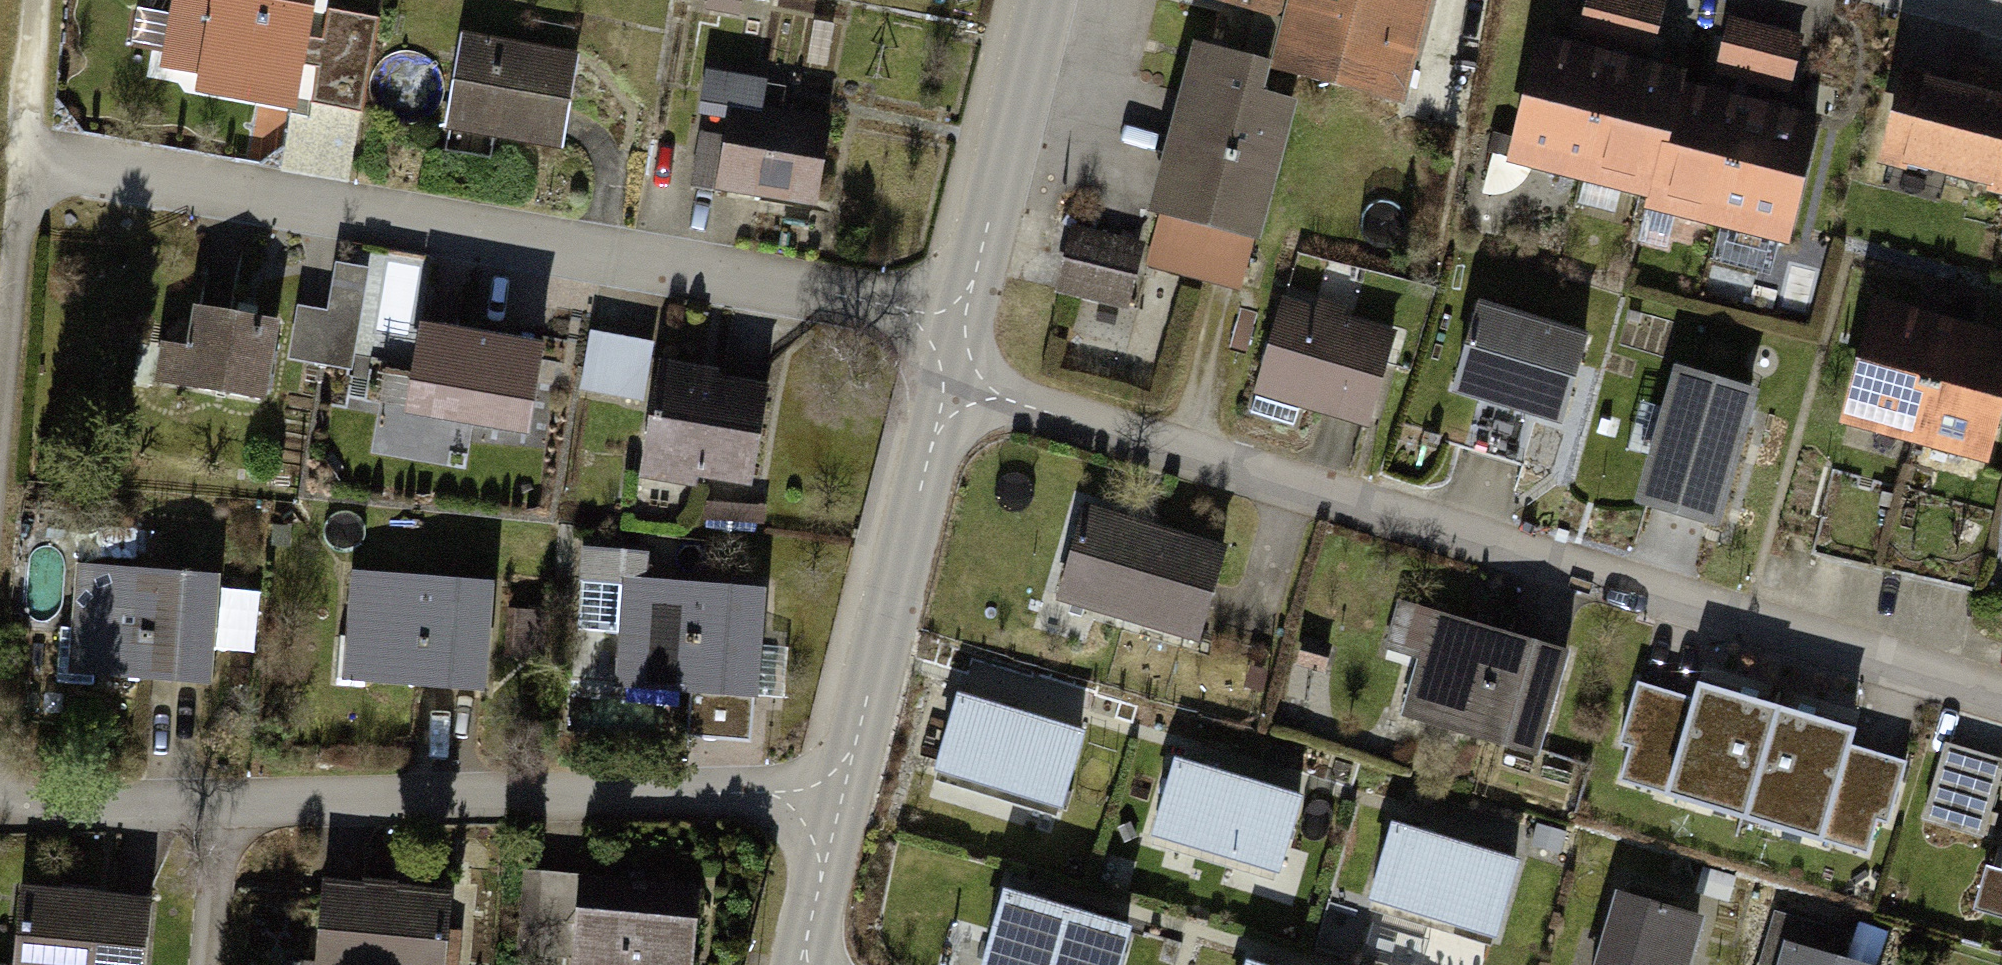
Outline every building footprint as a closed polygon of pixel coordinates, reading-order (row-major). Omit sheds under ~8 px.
[(313,0),(215,0),(215,4),(193,0),(179,0),(166,69),(203,76),(201,90),(294,106),(301,66),(318,69),(323,43),(305,40),(313,0)] [(1293,0),(1206,0),(1222,4),(1209,50),(1275,70),(1293,0)] [(1275,70),(1298,77),(1396,103),(1424,0),(1293,0),(1275,70)] [(1582,34),(1616,43),(1626,0),(1591,0),(1582,34)] [(1651,0),(1626,0),(1616,43),(1611,64),(1631,68),(1635,49),(1650,52),(1662,3),(1651,0)] [(329,10),(323,43),(318,69),(311,105),(362,114),(379,19),(329,10)] [(1766,29),(1732,21),(1719,70),(1753,79),(1766,29)] [(1766,29),(1753,79),(1746,108),(1765,113),(1773,83),(1788,87),(1801,38),(1766,29)] [(518,48),(464,38),(449,122),(496,131),(495,136),(560,147),(575,64),(517,54),(518,48)] [(1581,174),(1611,64),(1541,45),(1512,156),(1581,174)] [(1275,70),(1209,50),(1166,216),(1252,241),(1298,77),(1275,70)] [(1677,90),(1679,81),(1631,68),(1611,64),(1581,174),(1650,191),(1677,90)] [(1906,77),(1885,160),(2001,189),(2001,101),(1981,96),(1986,77),(1960,70),(1956,89),(1906,77)] [(813,198),(825,122),(757,111),(762,82),(716,74),(710,109),(735,113),(731,137),(700,131),(690,185),(720,194),(721,183),(813,198)] [(1746,108),(1677,90),(1650,191),(1647,202),(1717,220),(1746,108)] [(1765,113),(1746,108),(1717,220),(1787,238),(1816,125),(1765,113)] [(1136,248),(1080,233),(1064,291),(1121,306),(1136,248)] [(334,298),(339,253),(315,250),(310,296),(334,298)] [(275,321),(200,308),(187,388),(262,401),(275,321)] [(329,314),(298,308),(289,358),(320,363),(329,314)] [(1392,339),(1283,308),(1252,413),(1294,426),(1300,403),(1368,423),(1392,339)] [(1917,434),(1947,327),(1878,308),(1848,415),(1912,433),(1917,434)] [(1585,341),(1480,310),(1457,386),(1562,418),(1585,341)] [(359,319),(329,314),(320,363),(350,369),(359,319)] [(596,324),(584,391),(650,404),(662,336),(596,324)] [(2001,395),(2001,342),(1947,327),(1917,434),(1986,453),(2001,395)] [(542,349),(421,329),(413,378),(443,383),(438,415),(528,430),(542,349)] [(698,375),(662,369),(646,463),(751,480),(765,394),(697,383),(698,375)] [(1750,392),(1681,372),(1643,503),(1711,523),(1750,392)] [(1222,552),(1085,512),(1060,598),(1197,638),(1222,552)] [(644,558),(580,554),(575,632),(618,635),(615,685),(756,694),(763,589),(695,585),(694,588),(642,585),(644,558)] [(150,575),(79,569),(74,629),(60,627),(56,681),(93,684),(94,672),(146,676),(146,677),(210,682),(218,576),(151,571),(150,575)] [(424,582),(353,577),(348,637),(367,638),(364,678),(416,682),(415,684),(485,689),(492,584),(424,579),(424,582)] [(542,654),(544,618),(520,617),(518,653),(542,654)] [(1497,637),(1434,619),(1407,713),(1475,733),(1474,736),(1538,754),(1567,654),(1498,634),(1497,637)] [(1743,818),(1776,708),(1699,685),(1695,700),(1639,683),(1620,745),(1677,762),(1668,795),(1743,818)] [(1082,735),(960,699),(939,770),(1060,806),(1082,735)] [(1888,824),(1906,764),(1848,746),(1853,731),(1776,708),(1743,818),(1821,840),(1831,807),(1888,824)] [(1983,835),(2001,772),(1942,756),(1925,820),(1983,835)] [(1297,800),(1177,764),(1156,835),(1276,870),(1297,800)] [(1516,865),(1393,828),(1372,898),(1495,935),(1516,865)] [(2000,848),(1983,903),(2001,908),(2001,848),(2000,848)] [(701,889),(527,873),(521,933),(575,938),(572,964),(694,964),(701,889)] [(450,899),(325,888),(318,964),(460,964),(462,941),(446,939),(450,899)] [(23,891),(16,964),(142,964),(148,903),(23,891)] [(1006,894),(984,964),(1118,964),(1126,939),(1128,931),(1006,894)] [(1621,896),(1600,964),(1683,964),(1697,918),(1621,896)] [(1424,964),(1426,964),(1434,932),(1376,919),(1369,953),(1424,964)] [(1793,947),(1788,964),(1856,964),(1793,947)]
